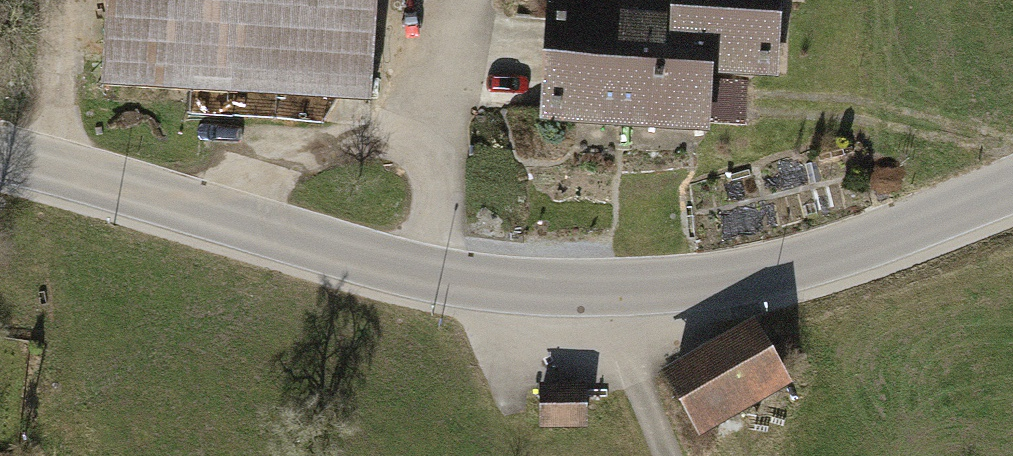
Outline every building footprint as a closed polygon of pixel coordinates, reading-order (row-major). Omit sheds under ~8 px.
[(99,86),(371,103),(378,0),(104,0),(99,86)] [(620,0),(547,0),(539,121),(617,126),(621,60),(616,60),(620,0)] [(617,126),(709,132),(713,74),(715,38),(669,35),(671,1),(656,0),(620,0),(616,60),(621,60),(617,126)] [(671,1),(669,35),(715,38),(713,74),(778,77),(783,0),(671,0),(671,1)] [(699,437),(793,383),(755,317),(661,371),(699,437)] [(540,395),(586,395),(586,383),(539,383),(540,395)] [(586,429),(586,395),(540,395),(540,429),(586,429)]
